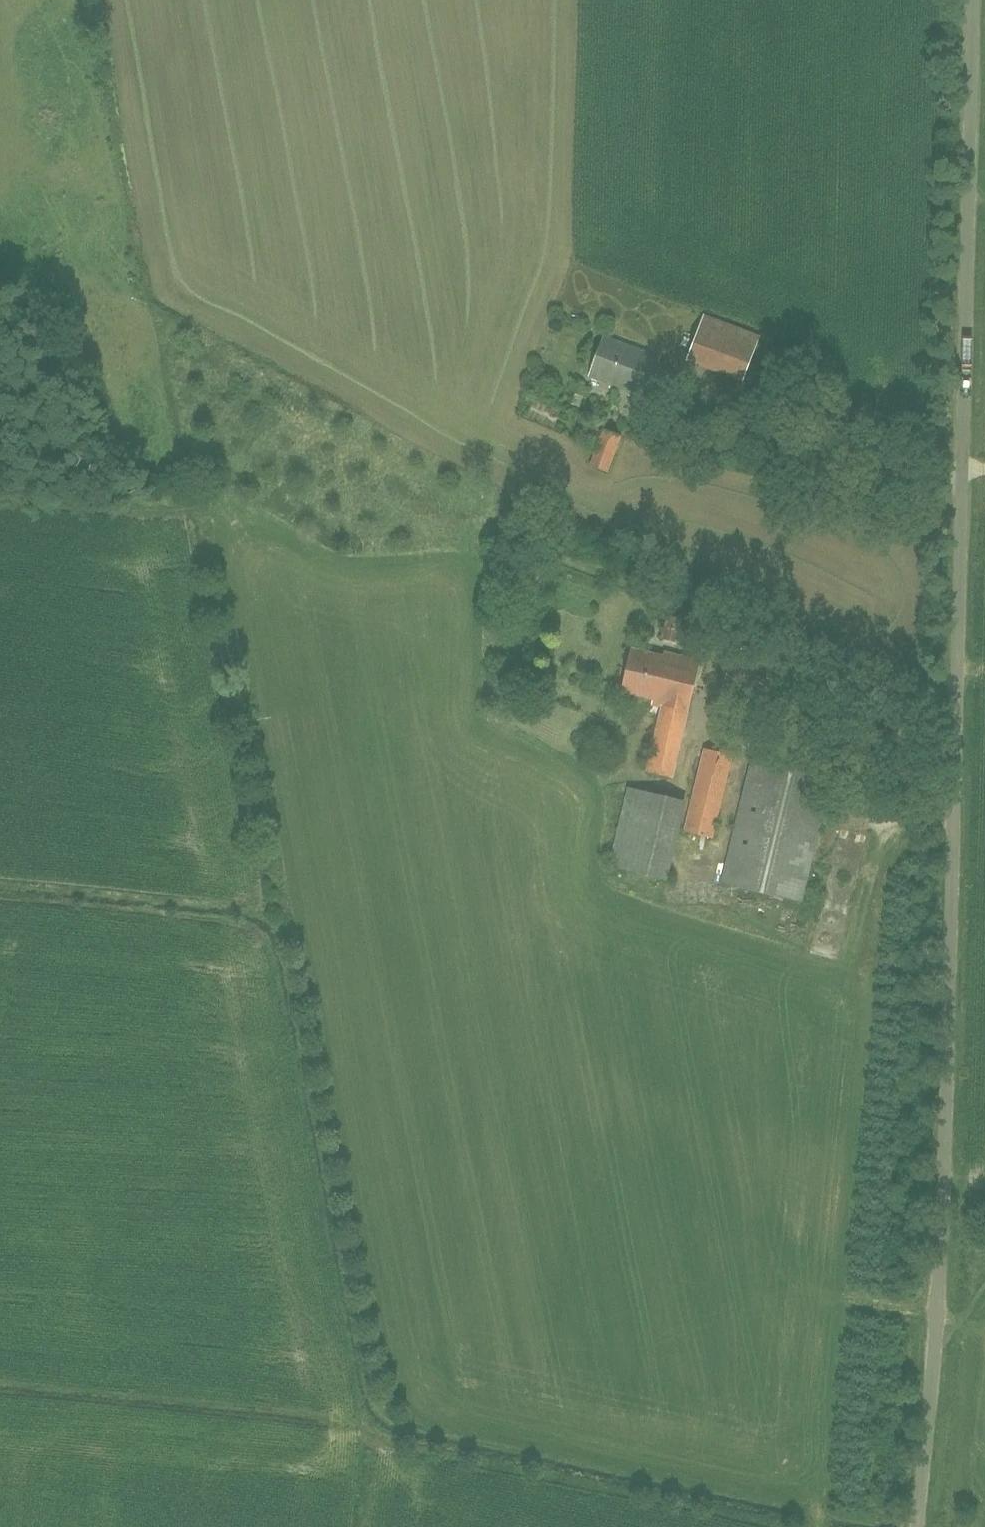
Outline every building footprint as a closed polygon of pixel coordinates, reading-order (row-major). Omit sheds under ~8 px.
[(761,335),(704,313),(685,361),(742,383),(761,335)] [(661,356),(603,335),(588,376),(646,397),(661,356)] [(608,472),(622,435),(602,428),(589,465),(608,472)] [(660,638),(669,641),(679,644),(686,620),(676,617),(666,614),(660,638)] [(671,778),(699,659),(664,650),(663,655),(632,648),(621,692),(653,699),(651,705),(662,707),(646,772),(671,778)] [(705,748),(685,830),(712,837),(732,755),(705,748)] [(751,760),(721,882),(801,901),(831,779),(751,760)] [(668,881),(687,801),(626,787),(608,866),(668,881)]
